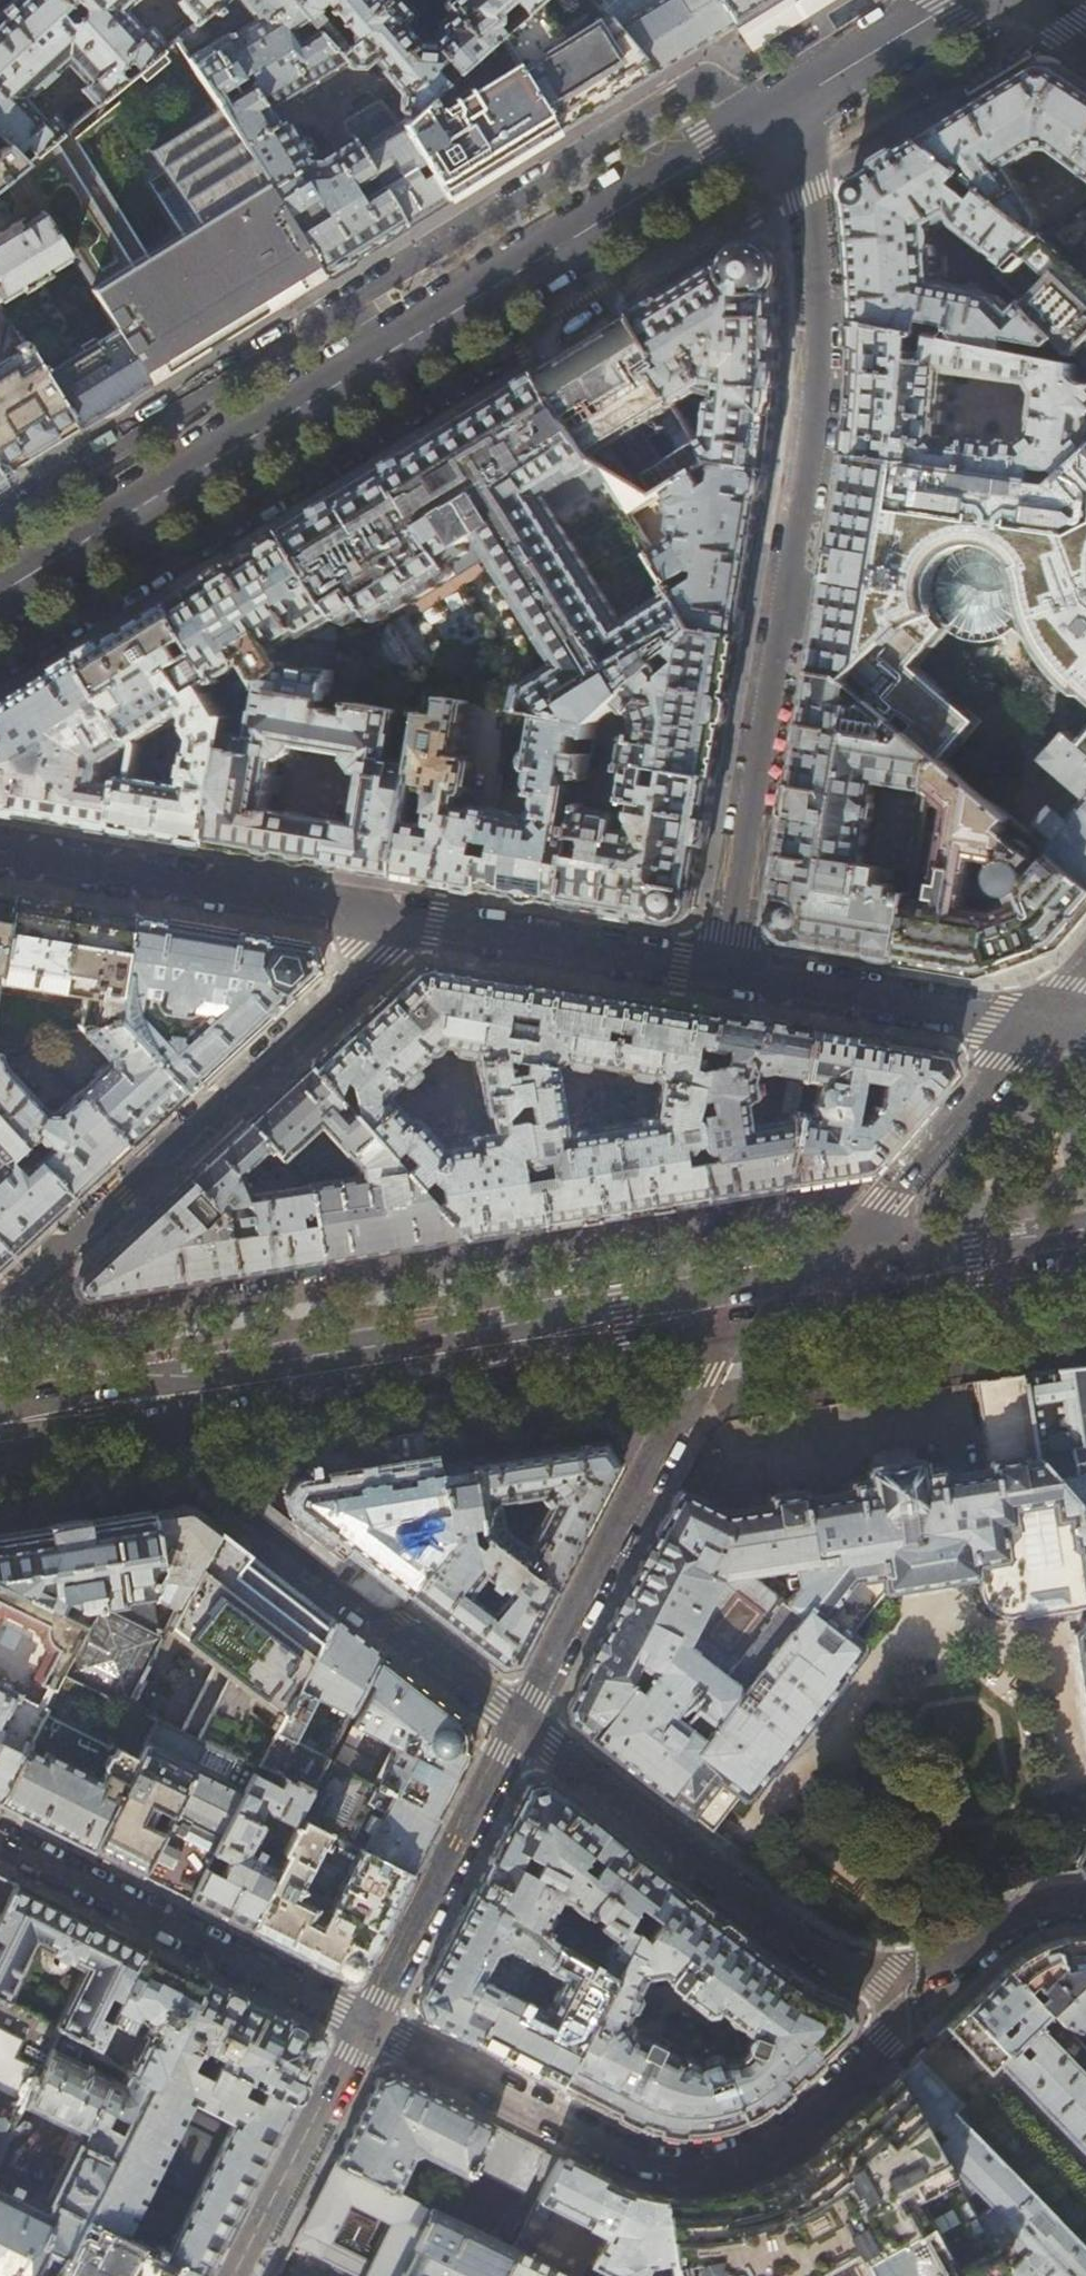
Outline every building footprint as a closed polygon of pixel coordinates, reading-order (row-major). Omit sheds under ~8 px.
[(59,0),(16,0),(0,15),(0,141),(6,147),(15,156),(25,149),(33,158),(51,142),(67,129),(53,114),(48,119),(27,97),(39,86),(40,86),(54,74),(54,73),(66,63),(86,85),(80,90),(94,106),(124,81),(116,72),(122,67),(59,0)] [(122,67),(127,62),(136,71),(160,51),(175,39),(200,18),(222,0),(180,0),(176,4),(187,17),(160,40),(149,28),(144,33),(122,10),(133,0),(59,0),(122,67)] [(396,0),(239,0),(256,19),(230,35),(226,34),(214,41),(200,18),(175,39),(217,108),(253,165),(321,277),(365,250),(421,216),(445,201),(398,124),(399,123),(455,74),(443,61),(445,59),(429,40),(417,42),(404,26),(409,21),(408,14),(396,0)] [(444,2),(443,3),(443,5),(443,8),(446,12),(449,15),(437,26),(437,29),(439,31),(429,40),(445,59),(443,61),(455,74),(467,62),(496,37),(498,35),(491,28),(494,25),(496,17),(494,14),(509,0),(521,15),(536,1),(538,0),(446,0),(444,2)] [(603,9),(607,16),(603,16),(652,73),(681,55),(731,24),(716,0),(613,0),(603,9)] [(731,24),(770,0),(716,0),(731,24)] [(541,9),(536,1),(521,15),(498,35),(496,37),(555,133),(607,101),(652,73),(603,16),(560,38),(541,9)] [(555,133),(496,37),(467,62),(455,74),(399,123),(398,124),(445,201),(480,179),(529,149),(555,133)] [(803,48),(796,37),(782,46),(790,60),(805,51),(803,48)] [(160,51),(136,71),(144,81),(168,61),(160,51)] [(975,107),(921,141),(922,142),(966,174),(986,190),(1045,236),(1048,233),(1055,227),(1043,224),(1043,220),(1043,218),(1041,215),(1042,214),(1013,168),(1042,150),(1054,151),(1085,175),(1085,87),(1056,67),(1040,67),(1030,73),(998,93),(975,107)] [(913,79),(915,81),(916,80),(919,81),(926,77),(927,73),(928,72),(926,70),(925,71),(921,70),(915,74),(914,78),(913,79)] [(217,108),(150,149),(164,172),(151,181),(183,232),(168,241),(227,335),(279,303),(321,277),(253,165),(217,108)] [(67,129),(51,142),(33,158),(24,165),(15,173),(68,258),(86,288),(113,331),(146,385),(191,357),(227,335),(168,241),(148,252),(70,126),(67,129)] [(987,293),(939,284),(937,251),(937,248),(934,245),(936,241),(937,236),(936,233),(936,231),(934,228),(941,223),(958,225),(992,251),(993,250),(1014,267),(1045,236),(986,190),(979,200),(958,184),(966,174),(922,142),(923,144),(915,144),(890,160),(861,177),(849,203),(852,221),(856,271),(857,321),(919,336),(1008,351),(1010,339),(1051,347),(1060,338),(1024,301),(1015,310),(1003,297),(987,294),(987,293)] [(4,182),(15,173),(24,165),(15,156),(6,147),(3,147),(1,147),(0,148),(0,186),(4,182)] [(4,182),(17,203),(15,205),(14,207),(14,211),(15,214),(17,218),(19,222),(22,226),(17,228),(14,224),(0,233),(0,300),(19,289),(22,292),(47,277),(45,273),(68,258),(15,173),(4,182)] [(1048,233),(1045,236),(1014,267),(1002,277),(1024,301),(1060,338),(1077,356),(1085,346),(1085,270),(1048,233)] [(654,365),(676,401),(682,405),(709,388),(709,383),(711,385),(713,386),(716,387),(718,388),(722,387),(722,401),(718,401),(711,405),(707,437),(708,439),(702,443),(715,463),(767,471),(771,440),(774,416),(777,387),(779,352),(779,323),(778,283),(779,281),(777,258),(775,255),(755,245),(752,245),(733,257),(731,259),(699,279),(638,317),(663,359),(654,365)] [(600,340),(544,375),(630,514),(669,491),(677,486),(665,466),(641,428),(653,421),(679,406),(676,401),(654,365),(663,359),(638,317),(600,340)] [(855,393),(853,418),(848,455),(1038,480),(1057,482),(1065,475),(1085,455),(1085,366),(1085,364),(1008,351),(919,336),(857,321),(857,334),(855,393)] [(94,344),(42,376),(75,429),(106,410),(146,385),(113,331),(94,343),(94,344)] [(1085,366),(1085,346),(1077,356),(1085,364),(1085,366)] [(4,473),(37,453),(75,429),(42,376),(24,348),(0,363),(0,469),(4,473)] [(653,551),(630,514),(544,375),(516,392),(417,453),(343,499),(288,533),(315,575),(322,586),(341,616),(342,617),(341,618),(352,624),(372,612),(379,624),(385,620),(492,555),(559,665),(521,687),(518,710),(539,714),(597,724),(620,704),(703,631),(680,594),(674,584),(653,551)] [(679,406),(653,421),(676,459),(665,466),(677,486),(715,463),(702,443),(679,406)] [(1038,480),(848,455),(840,506),(830,565),(819,634),(812,672),(845,679),(849,683),(908,625),(1057,482),(1038,480)] [(1065,475),(1057,482),(908,625),(931,644),(933,645),(949,627),(955,630),(962,634),(971,636),(981,636),(990,635),(1000,632),(1009,627),(1082,690),(1085,687),(1085,688),(1085,455),(1065,475)] [(754,551),(767,471),(715,463),(677,486),(669,491),(676,503),(671,505),(678,516),(676,516),(675,530),(677,530),(679,535),(653,551),(674,584),(696,570),(706,572),(704,579),(680,594),(703,631),(704,631),(739,636),(754,551)] [(302,583),(315,575),(288,533),(230,569),(173,604),(195,639),(202,652),(225,690),(235,705),(262,689),(328,699),(330,699),(334,671),(318,668),(317,669),(316,670),(315,671),(293,668),(284,653),(288,651),(284,645),(300,635),(303,638),(304,639),(305,638),(341,616),(322,586),(311,592),(306,591),(302,583)] [(180,648),(195,639),(173,604),(128,632),(85,659),(133,740),(132,748),(139,743),(186,715),(188,718),(187,725),(196,740),(194,752),(190,751),(184,784),(127,775),(126,781),(118,830),(168,838),(212,846),(232,723),(233,718),(226,717),(217,701),(212,700),(210,696),(219,689),(221,692),(225,690),(202,652),(199,654),(200,656),(189,662),(180,648)] [(372,612),(352,624),(358,636),(372,628),(374,632),(368,636),(377,651),(371,655),(379,668),(385,664),(395,680),(401,676),(405,683),(418,675),(414,669),(421,664),(394,620),(387,624),(385,620),(379,624),(372,612)] [(931,644),(908,625),(849,683),(937,754),(942,758),(976,717),(944,691),(943,693),(911,667),(931,644)] [(727,712),(739,636),(704,631),(703,631),(620,704),(628,713),(635,716),(639,723),(636,740),(632,741),(630,743),(628,745),(627,748),(625,763),(630,764),(716,778),(727,712)] [(85,659),(5,708),(0,711),(0,810),(14,813),(118,830),(126,781),(127,775),(132,748),(133,740),(85,659)] [(937,754),(849,683),(845,679),(812,672),(801,738),(771,919),(788,941),(842,950),(901,960),(913,890),(916,873),(937,754)] [(234,717),(257,720),(256,727),(232,723),(212,846),(301,861),(398,877),(409,816),(413,794),(419,754),(395,750),(401,709),(357,703),(355,715),(334,712),(332,707),(326,707),(328,699),(262,689),(235,705),(234,717)] [(429,694),(419,754),(413,794),(409,816),(398,877),(434,883),(482,891),(496,808),(481,805),(480,805),(477,805),(475,807),(474,809),(462,807),(463,798),(466,798),(468,796),(469,795),(471,792),(475,760),(475,758),(475,757),(473,756),(472,755),(460,754),(469,701),(429,694)] [(595,737),(597,724),(539,714),(532,754),(529,757),(528,759),(527,761),(526,765),(527,770),(527,773),(528,775),(532,776),(531,785),(532,785),(531,788),(533,788),(532,791),(535,792),(534,799),(542,801),(541,803),(540,805),(540,807),(541,809),(531,817),(516,814),(517,811),(496,808),(482,891),(522,897),(566,905),(574,855),(577,837),(578,833),(573,832),(573,830),(566,829),(574,782),(572,782),(573,775),(588,778),(589,769),(591,755),(576,752),(580,735),(595,737)] [(1044,761),(1075,787),(1034,837),(1055,855),(1085,882),(1085,748),(1085,747),(1069,733),(1056,748),(1044,761)] [(933,877),(931,894),(913,890),(901,960),(982,974),(1024,959),(1061,945),(1084,918),(1085,916),(1085,882),(1055,855),(1032,880),(1032,875),(1031,871),(1030,868),(1028,865),(1024,862),(1021,861),(1029,851),(1020,844),(1004,841),(1006,825),(1013,819),(942,758),(937,754),(916,873),(933,877)] [(704,847),(716,778),(630,764),(624,796),(627,801),(636,802),(635,812),(644,834),(635,839),(632,832),(619,830),(621,820),(616,814),(583,808),(580,822),(578,833),(577,837),(574,855),(566,905),(620,914),(673,922),(694,907),(704,847)] [(597,771),(589,769),(588,778),(587,779),(595,780),(597,771)] [(580,822),(583,808),(586,785),(577,783),(572,821),(580,822)] [(10,896),(0,895),(0,956),(10,896)] [(10,896),(0,956),(0,982),(82,996),(78,1023),(74,1025),(76,1030),(79,1029),(114,1018),(131,916),(68,906),(10,896)] [(305,947),(304,945),(209,930),(131,916),(114,1018),(183,1092),(238,1041),(313,971),(312,970),(314,970),(321,963),(316,947),(307,946),(305,947)] [(401,1161),(396,1166),(462,1238),(492,1233),(539,1226),(530,1187),(517,1190),(513,1157),(523,1156),(523,1159),(524,1159),(519,1120),(501,1123),(500,1119),(512,1106),(508,1076),(504,1076),(502,1060),(510,1062),(513,1037),(499,1034),(503,1012),(506,1013),(506,1017),(516,1019),(522,982),(423,966),(410,971),(307,1066),(335,1098),(344,1080),(352,1089),(354,1108),(357,1113),(353,1117),(389,1158),(400,1148),(403,1153),(398,1157),(401,1161)] [(618,998),(522,982),(516,1019),(526,1020),(529,1017),(532,1017),(528,1039),(513,1037),(510,1062),(520,1063),(518,1074),(508,1076),(512,1106),(522,1105),(525,1122),(521,1123),(520,1120),(519,1120),(524,1159),(533,1163),(544,1161),(547,1185),(530,1187),(539,1226),(575,1220),(621,1213),(606,1125),(570,1132),(561,1069),(570,1064),(613,1071),(618,998)] [(713,1013),(618,998),(613,1071),(647,1076),(657,1083),(650,1117),(606,1125),(621,1213),(659,1207),(703,1200),(697,1166),(709,1164),(709,1157),(707,1157),(706,1157),(705,1157),(704,1157),(703,1157),(701,1156),(699,1155),(699,1154),(698,1153),(698,1152),(697,1151),(697,1150),(695,1125),(694,1122),(692,1119),(691,1118),(692,1115),(697,1102),(702,1073),(699,1073),(694,1071),(698,1045),(707,1047),(713,1013)] [(761,1021),(713,1013),(707,1047),(729,1050),(726,1066),(702,1073),(697,1102),(704,1101),(708,1123),(695,1125),(697,1150),(697,1151),(698,1152),(698,1153),(699,1154),(699,1155),(701,1156),(703,1157),(704,1157),(705,1157),(706,1157),(707,1157),(709,1157),(709,1164),(697,1166),(703,1200),(743,1193),(780,1187),(792,1120),(750,1127),(746,1106),(748,1099),(749,1095),(751,1087),(750,1079),(754,1074),(768,1072),(800,1078),(808,1029),(761,1021)] [(183,1092),(114,1018),(79,1029),(105,1058),(105,1066),(77,1092),(126,1145),(151,1122),(183,1092)] [(799,1081),(816,1084),(810,1116),(793,1114),(792,1120),(780,1187),(832,1179),(867,1173),(952,1073),(945,1052),(874,1040),(808,1029),(800,1078),(799,1081)] [(70,1197),(100,1170),(126,1145),(77,1092),(54,1112),(45,1112),(1,1064),(0,1062),(0,1121),(70,1197)] [(269,1146),(281,1159),(317,1125),(353,1165),(355,1175),(304,1184),(307,1187),(318,1261),(373,1252),(462,1238),(396,1166),(389,1158),(353,1117),(341,1103),(335,1098),(307,1066),(282,1089),(246,1123),(269,1146)] [(70,1197),(0,1121),(0,1244),(9,1254),(38,1227),(70,1197)] [(239,1174),(269,1146),(246,1123),(217,1150),(186,1178),(225,1220),(233,1274),(273,1268),(318,1261),(307,1187),(304,1184),(301,1185),(301,1187),(247,1195),(239,1174)] [(157,1287),(233,1274),(225,1220),(186,1178),(142,1219),(78,1279),(76,1280),(75,1283),(75,1284),(76,1290),(77,1292),(81,1297),(84,1298),(85,1298),(157,1287)] [(9,1254),(0,1244),(0,1263),(9,1254)] [(1023,1374),(1036,1458),(1085,1514),(1085,1364),(1046,1370),(1023,1374)] [(1036,1458),(1023,1374),(1010,1377),(1009,1375),(997,1377),(997,1379),(985,1381),(985,1379),(973,1381),(974,1394),(976,1394),(985,1447),(983,1447),(986,1462),(985,1463),(986,1471),(943,1478),(942,1468),(930,1469),(931,1471),(922,1472),(920,1462),(917,1463),(917,1459),(868,1467),(868,1471),(864,1471),(866,1481),(859,1483),(859,1481),(847,1483),(848,1492),(806,1499),(804,1492),(765,1499),(767,1509),(722,1516),(677,1491),(675,1496),(674,1495),(670,1503),(661,1522),(660,1521),(649,1543),(589,1661),(579,1681),(580,1682),(568,1704),(569,1705),(567,1708),(570,1722),(580,1730),(589,1736),(588,1738),(710,1833),(711,1832),(710,1830),(736,1796),(738,1797),(739,1796),(741,1797),(743,1797),(745,1796),(754,1788),(753,1787),(764,1774),(765,1774),(768,1771),(770,1772),(775,1765),(774,1764),(832,1690),(833,1691),(840,1683),(838,1682),(841,1679),(840,1677),(851,1664),(852,1664),(858,1658),(857,1656),(858,1655),(859,1652),(859,1649),(858,1647),(859,1645),(852,1640),(851,1642),(847,1637),(879,1596),(976,1577),(977,1584),(979,1585),(977,1587),(976,1591),(977,1597),(979,1604),(981,1609),(987,1614),(991,1617),(998,1619),(1018,1617),(1019,1621),(1074,1611),(1074,1608),(1085,1607),(1085,1614),(1085,1514),(1036,1458)] [(582,1535),(618,1463),(602,1441),(531,1452),(468,1462),(477,1531),(519,1565),(523,1557),(538,1566),(533,1576),(552,1592),(582,1535)] [(468,1462),(452,1464),(437,1467),(449,1539),(406,1596),(449,1629),(499,1668),(516,1664),(530,1636),(552,1592),(533,1576),(519,1565),(477,1531),(468,1462)] [(377,1476),(301,1489),(297,1491),(294,1496),(293,1498),(293,1502),(293,1505),(294,1508),(297,1511),(352,1553),(406,1596),(449,1539),(437,1467),(377,1476)] [(182,1508),(180,1508),(161,1511),(150,1513),(159,1567),(149,1586),(156,1628),(162,1631),(216,1530),(216,1529),(210,1524),(192,1510),(187,1508),(185,1508),(182,1508)] [(0,1537),(0,1584),(84,1628),(61,1674),(124,1706),(162,1631),(156,1628),(149,1586),(159,1567),(150,1513),(125,1517),(18,1534),(0,1537)] [(246,1554),(216,1530),(162,1631),(124,1706),(204,1745),(253,1768),(256,1762),(329,1619),(328,1618),(306,1601),(246,1554)] [(0,1584),(0,1602),(45,1625),(43,1629),(42,1632),(42,1634),(42,1637),(42,1640),(44,1645),(46,1648),(49,1651),(53,1654),(37,1689),(50,1696),(61,1674),(84,1628),(0,1584)] [(330,1617),(329,1619),(256,1762),(268,1768),(310,1790),(380,1656),(361,1641),(330,1617)] [(1085,1623),(1085,1625),(1083,1626),(1082,1629),(1077,1634),(1074,1634),(1074,1635),(1072,1636),(1074,1646),(1075,1646),(1085,1715),(1085,1623)] [(373,1785),(437,1818),(445,1803),(465,1764),(475,1743),(472,1727),(436,1698),(385,1659),(350,1726),(392,1747),(373,1785)] [(61,1674),(50,1696),(43,1710),(42,1713),(133,1760),(116,1794),(101,1787),(103,1782),(43,1751),(40,1756),(25,1748),(0,1799),(0,1805),(40,1825),(115,1863),(139,1875),(161,1831),(170,1813),(204,1745),(124,1706),(61,1674)] [(0,1689),(0,1799),(25,1748),(42,1713),(43,1710),(0,1689)] [(251,1772),(253,1768),(204,1745),(170,1813),(161,1831),(139,1875),(166,1888),(187,1899),(238,1798),(251,1772)] [(423,1847),(437,1818),(373,1785),(331,1764),(302,1818),(409,1874),(423,1847)] [(263,1778),(251,1772),(238,1798),(264,1811),(294,1825),(295,1824),(297,1825),(297,1824),(296,1823),(295,1821),(295,1819),(310,1790),(268,1768),(263,1778)] [(584,1856),(586,1858),(600,1828),(564,1800),(542,1782),(525,1785),(497,1840),(470,1893),(538,1933),(542,1927),(540,1925),(546,1912),(542,1910),(550,1894),(551,1897),(555,1900),(557,1900),(560,1901),(561,1904),(562,1905),(579,1873),(574,1869),(584,1856)] [(264,1811),(238,1798),(187,1899),(215,1913),(246,1929),(285,1853),(281,1850),(282,1849),(267,1842),(262,1851),(255,1848),(252,1854),(248,1852),(262,1827),(261,1823),(259,1822),(264,1811)] [(300,1817),(297,1824),(297,1825),(295,1824),(294,1825),(282,1849),(281,1850),(285,1853),(246,1929),(313,1963),(342,1977),(358,1972),(366,1958),(393,1905),(409,1874),(302,1818),(300,1817)] [(600,1828),(586,1858),(595,1865),(586,1878),(579,1873),(562,1905),(578,1915),(579,1914),(582,1916),(584,1912),(595,1918),(593,1923),(594,1924),(607,1932),(602,1936),(600,1940),(600,1947),(600,1950),(602,1954),(603,1956),(597,1968),(610,1976),(633,1933),(622,1927),(627,1916),(638,1922),(663,1876),(639,1858),(600,1828)] [(1079,1865),(1081,1868),(1081,1873),(1085,1873),(1085,1842),(1085,1843),(1076,1862),(1079,1865)] [(577,2043),(555,2085),(585,2100),(652,2130),(680,2134),(718,2130),(741,2123),(752,2118),(772,2104),(845,2035),(847,2032),(850,2024),(850,2016),(848,2009),(845,2004),(819,1991),(783,1969),(752,1946),(700,1905),(663,1876),(638,1922),(633,1933),(610,1976),(585,2026),(598,2033),(589,2050),(577,2043)] [(12,1884),(0,1879),(0,1908),(12,1884)] [(12,1884),(0,1908),(0,1997),(61,2028),(83,2039),(94,2045),(107,2020),(143,1948),(81,1917),(12,1883),(12,1884)] [(538,1933),(470,1893),(441,1951),(417,1998),(415,2001),(420,2017),(514,2064),(555,2085),(577,2043),(585,2026),(610,1976),(597,1968),(559,1946),(538,1933)] [(1005,1971),(1043,2013),(1047,2009),(1085,1972),(1085,1937),(1081,1937),(1062,1939),(1040,1946),(1019,1958),(1005,1971)] [(169,1961),(143,1948),(107,2020),(129,2031),(137,2016),(141,2014),(153,2020),(146,2033),(145,2033),(126,2072),(150,2084),(171,2042),(203,1979),(169,1961)] [(1005,1971),(945,2028),(986,2072),(995,2063),(1074,2144),(1085,2132),(1085,2075),(1035,2023),(1044,2015),(1043,2013),(1005,1971)] [(1047,2009),(1071,2034),(1085,2020),(1085,1972),(1047,2009)] [(203,1979),(171,2042),(192,2053),(197,2042),(206,2041),(222,2050),(226,2059),(222,2068),(292,2103),(308,2070),(319,2050),(313,2034),(256,2005),(203,1979)] [(61,2028),(0,1997),(0,2153),(23,2105),(61,2028)] [(83,2039),(61,2028),(23,2105),(81,2134),(116,2151),(150,2084),(126,2072),(124,2071),(118,2082),(74,2058),(83,2039)] [(192,2053),(171,2042),(150,2084),(116,2151),(54,2275),(203,2275),(204,2275),(231,2221),(268,2150),(292,2103),(222,2068),(192,2053)] [(914,2057),(894,2076),(926,2132),(932,2126),(941,2136),(933,2145),(961,2196),(969,2188),(986,2205),(973,2218),(982,2232),(1026,2190),(948,2110),(956,2101),(914,2057)] [(409,2156),(420,2153),(465,2176),(470,2167),(523,2194),(545,2151),(472,2114),(391,2073),(375,2079),(358,2114),(333,2161),(428,2209),(428,2207),(431,2209),(440,2192),(402,2172),(409,2156)] [(801,2162),(785,2172),(751,2187),(724,2194),(700,2197),(662,2196),(671,2275),(992,2275),(1001,2268),(982,2232),(973,2218),(961,2196),(933,2145),(926,2132),(894,2076),(867,2103),(818,2149),(801,2162)] [(1074,2144),(1085,2156),(1085,2132),(1074,2144)] [(116,2151),(81,2134),(77,2141),(76,2140),(45,2199),(48,2201),(43,2210),(17,2196),(21,2189),(10,2184),(6,2192),(0,2188),(0,2275),(54,2275),(116,2151)] [(662,2196),(649,2195),(631,2191),(620,2187),(606,2182),(594,2176),(557,2157),(513,2248),(500,2275),(569,2275),(530,2256),(553,2209),(602,2233),(581,2275),(671,2275),(662,2196)] [(333,2161),(296,2234),(291,2244),(352,2275),(395,2275),(398,2270),(409,2247),(428,2209),(333,2161)] [(982,2232),(1001,2268),(1006,2275),(1085,2275),(1085,2252),(1026,2190),(982,2232)] [(428,2209),(409,2247),(419,2252),(407,2275),(398,2270),(395,2275),(491,2275),(492,2274),(497,2275),(500,2275),(513,2248),(431,2209),(428,2207),(428,2209)] [(1001,2268),(992,2275),(1006,2275),(1001,2268)]
